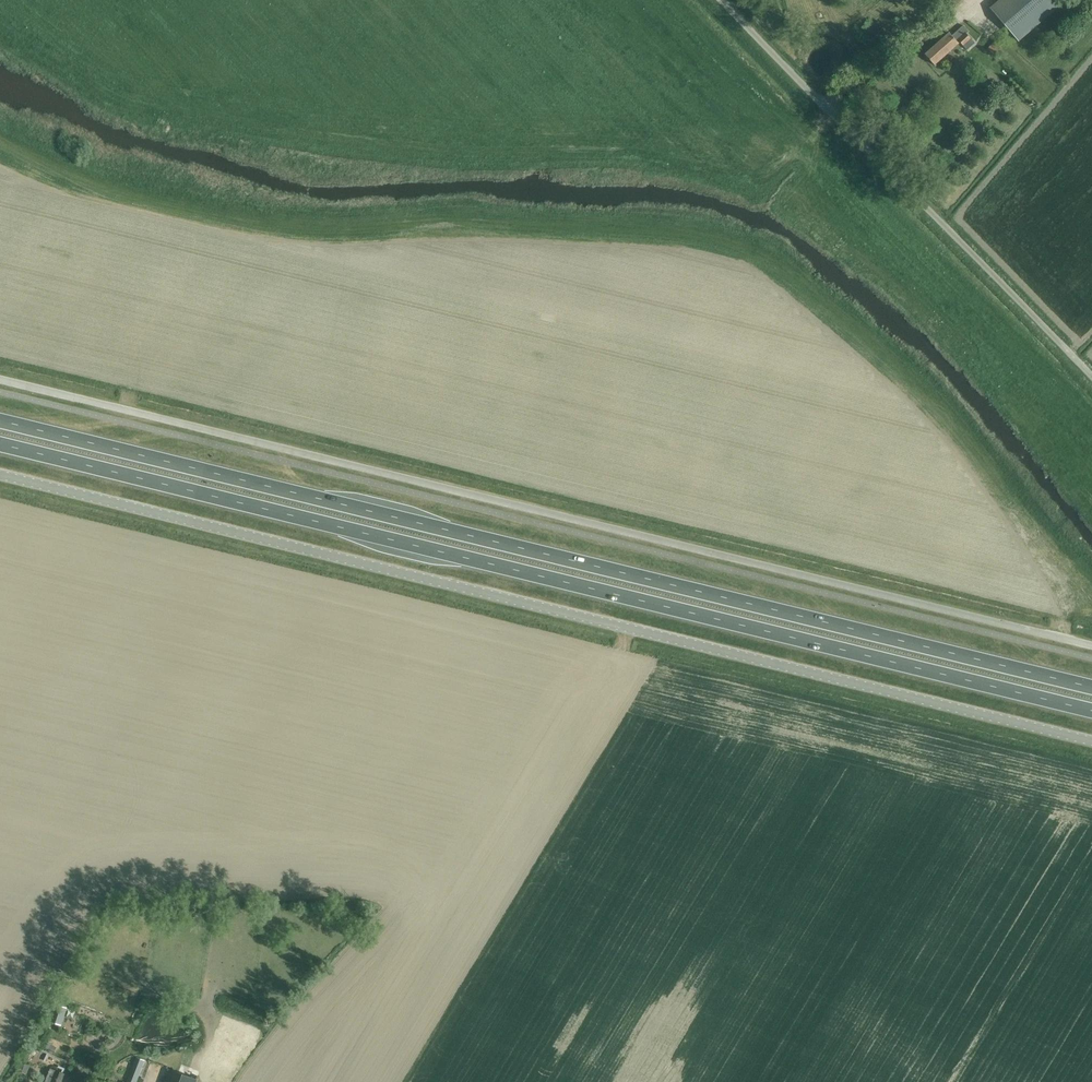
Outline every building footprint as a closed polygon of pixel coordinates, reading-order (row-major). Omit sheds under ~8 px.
[(1018,42),(1060,6),(1055,0),(999,0),(989,9),(1018,42)] [(962,46),(971,39),(961,28),(952,37),(949,33),(924,55),(934,66),(960,43),(962,46)] [(51,1022),(61,1026),(67,1008),(57,1004),(51,1022)] [(57,1049),(58,1041),(48,1040),(47,1048),(57,1049)] [(145,1060),(137,1057),(127,1081),(136,1081),(145,1060)] [(197,1079),(171,1069),(166,1081),(196,1081),(197,1079)] [(65,1074),(57,1071),(52,1081),(61,1081),(65,1074)]
